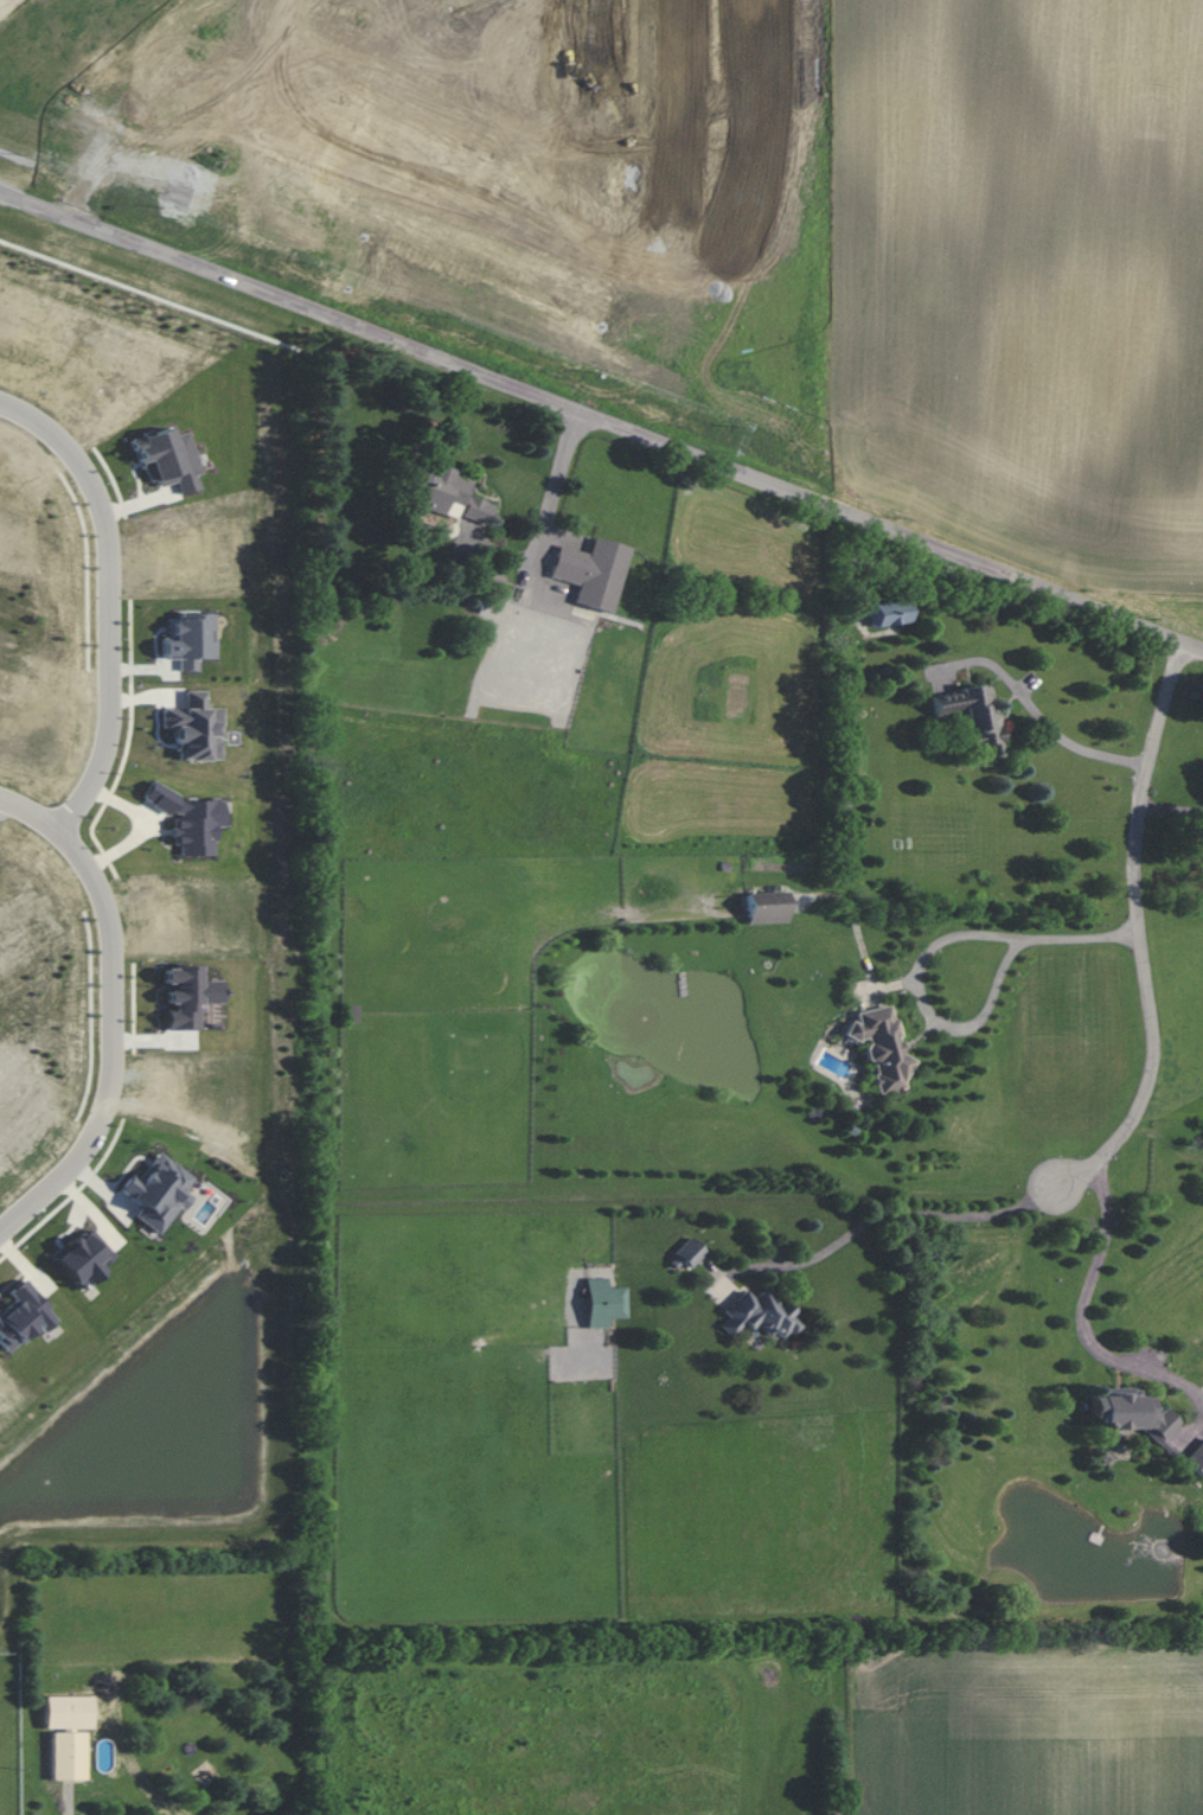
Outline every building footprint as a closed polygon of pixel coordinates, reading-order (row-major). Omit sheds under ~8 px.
[(493,504),(466,495),(470,480),(457,476),(459,470),(426,460),(411,506),(456,520),(458,515),(486,524),(493,504)] [(629,546),(592,537),(589,552),(557,544),(549,577),(578,584),(573,602),(612,612),(629,546)] [(908,621),(905,599),(865,606),(869,628),(908,621)] [(963,710),(969,747),(984,744),(986,752),(1001,750),(994,713),(992,713),(986,684),(928,695),(932,716),(963,710)] [(787,922),(786,891),(746,893),(747,923),(787,922)] [(875,1093),(903,1088),(901,1081),(912,1059),(900,1052),(897,1038),(898,1036),(895,1018),(890,1016),(888,1005),(855,1011),(856,1021),(848,1022),(842,1034),(855,1040),(868,1038),(863,1049),(865,1059),(872,1063),(873,1072),(871,1075),(875,1093)] [(191,1177),(157,1152),(138,1179),(130,1174),(118,1190),(141,1206),(134,1216),(158,1233),(178,1205),(183,1209),(192,1197),(182,1190),(191,1177)] [(92,1243),(80,1230),(51,1257),(80,1289),(115,1257),(97,1238),(92,1243)] [(705,1251),(689,1236),(673,1253),(689,1268),(705,1251)] [(608,1327),(607,1318),(626,1318),(625,1286),(607,1287),(607,1277),(585,1278),(587,1328),(608,1327)] [(13,1299),(0,1311),(0,1343),(7,1351),(35,1325),(41,1331),(55,1318),(20,1279),(7,1291),(13,1299)] [(744,1290),(721,1311),(728,1317),(719,1325),(729,1337),(747,1320),(764,1338),(772,1330),(781,1340),(800,1322),(777,1298),(774,1301),(762,1289),(752,1298),(744,1290)] [(1139,1428),(1168,1455),(1173,1455),(1173,1449),(1162,1439),(1178,1422),(1162,1407),(1158,1412),(1149,1403),(1149,1396),(1140,1396),(1139,1388),(1098,1388),(1099,1397),(1090,1397),(1090,1417),(1098,1417),(1098,1421),(1106,1428),(1139,1428)] [(1181,1461),(1199,1477),(1202,1472),(1202,1436),(1181,1461)] [(91,1696),(43,1696),(44,1728),(91,1728),(91,1696)] [(50,1779),(84,1779),(84,1731),(50,1731),(50,1779)]
